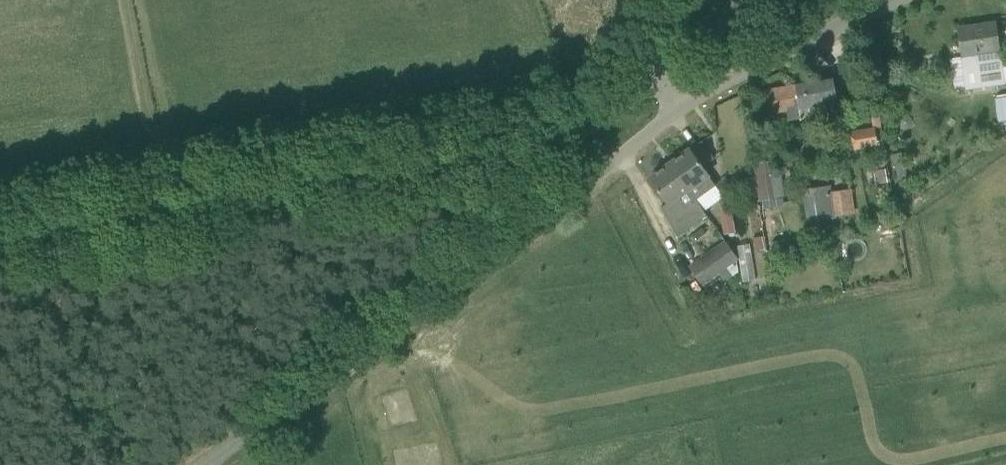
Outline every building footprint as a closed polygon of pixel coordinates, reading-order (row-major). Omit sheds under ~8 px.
[(739,5),(739,4),(739,3),(739,2),(738,1),(737,0),(730,0),(729,0),(724,10),(734,15),(739,5)] [(967,85),(1003,79),(1001,61),(995,23),(958,28),(967,85)] [(838,105),(833,75),(795,81),(796,87),(766,92),(769,113),(788,110),(789,119),(801,117),(802,125),(828,121),(826,107),(838,105)] [(1005,120),(1005,93),(997,94),(1000,121),(1005,120)] [(881,128),(855,130),(856,146),(882,145),(881,128)] [(846,164),(843,142),(841,133),(833,134),(834,143),(827,144),(828,151),(835,150),(837,165),(846,164)] [(714,159),(701,141),(671,163),(696,199),(716,185),(703,167),(714,159)] [(814,142),(794,144),(796,161),(816,159),(814,142)] [(775,199),(771,173),(769,162),(753,164),(755,178),(757,193),(758,202),(775,199)] [(650,178),(675,213),(696,199),(671,163),(650,178)] [(886,169),(874,171),(876,186),(888,184),(886,169)] [(745,187),(746,194),(757,193),(755,178),(733,181),(734,189),(745,187)] [(832,185),(802,189),(806,220),(836,216),(832,191),(832,185)] [(758,202),(757,193),(746,194),(754,238),(764,236),(758,202)] [(720,211),(724,233),(735,231),(731,209),(720,211)] [(882,232),(899,227),(895,214),(878,219),(882,232)] [(706,256),(718,275),(720,274),(726,282),(739,272),(738,262),(739,260),(726,242),(706,256)] [(737,246),(739,260),(742,282),(755,280),(750,244),(737,246)] [(718,275),(706,256),(690,267),(703,285),(718,275)]
